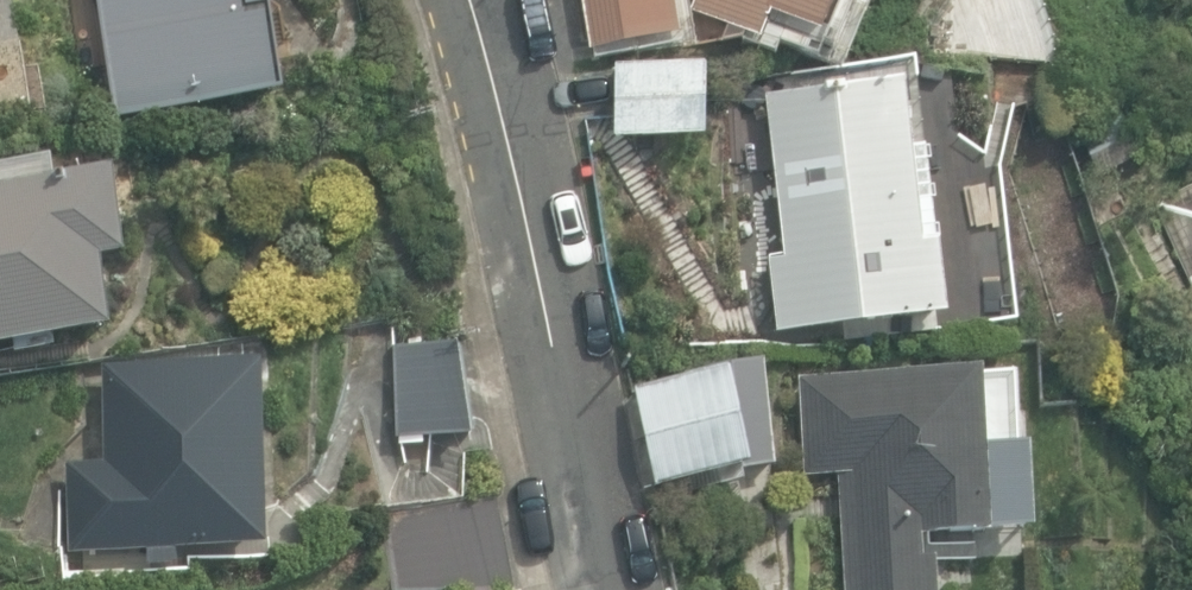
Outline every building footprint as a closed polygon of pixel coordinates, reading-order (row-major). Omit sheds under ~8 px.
[(114,120),(287,95),(275,7),(253,10),(252,0),(97,0),(114,120)] [(593,49),(684,34),(678,0),(585,0),(593,49)] [(839,55),(857,8),(839,1),(840,0),(696,0),(690,14),(761,42),(768,27),(839,55)] [(616,136),(708,137),(710,67),(618,66),(616,136)] [(914,148),(906,78),(766,94),(785,254),(769,256),(778,334),(946,315),(927,146),(914,148)] [(112,331),(102,257),(126,254),(115,170),(0,185),(0,345),(112,331)] [(1191,289),(1191,183),(1153,200),(1191,289)] [(393,346),(397,440),(475,438),(458,341),(393,346)] [(147,550),(148,564),(178,563),(177,549),(268,546),(263,360),(104,364),(106,461),(69,462),(71,552),(147,550)] [(847,589),(939,589),(937,555),(926,556),(925,534),(1028,528),(1024,449),(987,451),(982,368),(801,378),(807,477),(840,475),(847,589)] [(638,389),(659,486),(754,466),(734,369),(638,389)] [(75,587),(128,584),(126,551),(73,555),(75,587)]
